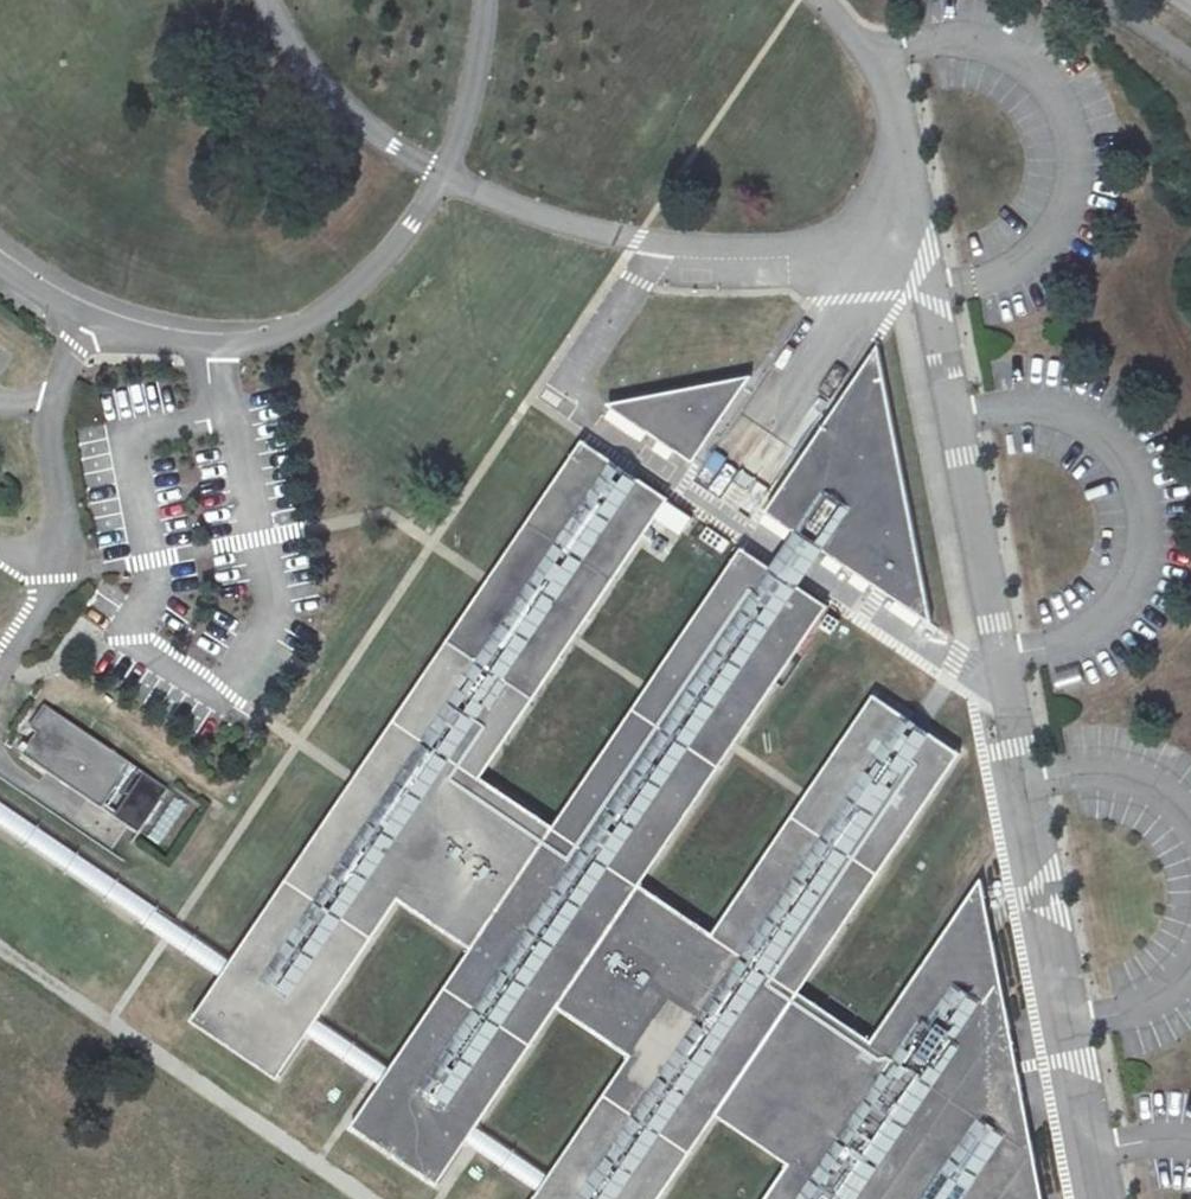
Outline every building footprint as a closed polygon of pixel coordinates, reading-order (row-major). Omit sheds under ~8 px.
[(456,1160),(515,1198),(664,1198),(716,1122),(788,1173),(770,1198),(1050,1198),(994,873),(882,1036),(810,986),(974,747),(889,690),(718,937),(643,885),(840,605),(819,590),(834,556),(938,626),(883,347),(775,512),(802,533),(781,562),(753,543),(554,825),(483,776),(680,494),(648,471),(671,443),(699,461),(753,377),(608,403),(641,422),(619,451),(590,432),(227,954),(165,912),(148,938),(210,980),(180,1023),(278,1090),(305,1050),(374,1097),(346,1135),(433,1194),(456,1160)] [(814,698),(784,740),(833,775),(863,733),(814,698)] [(21,757),(101,809),(131,764),(42,707),(28,729),(35,734),(21,757)] [(758,776),(724,826),(773,861),(808,811),(758,776)] [(148,938),(165,912),(0,800),(0,837),(148,938)]
